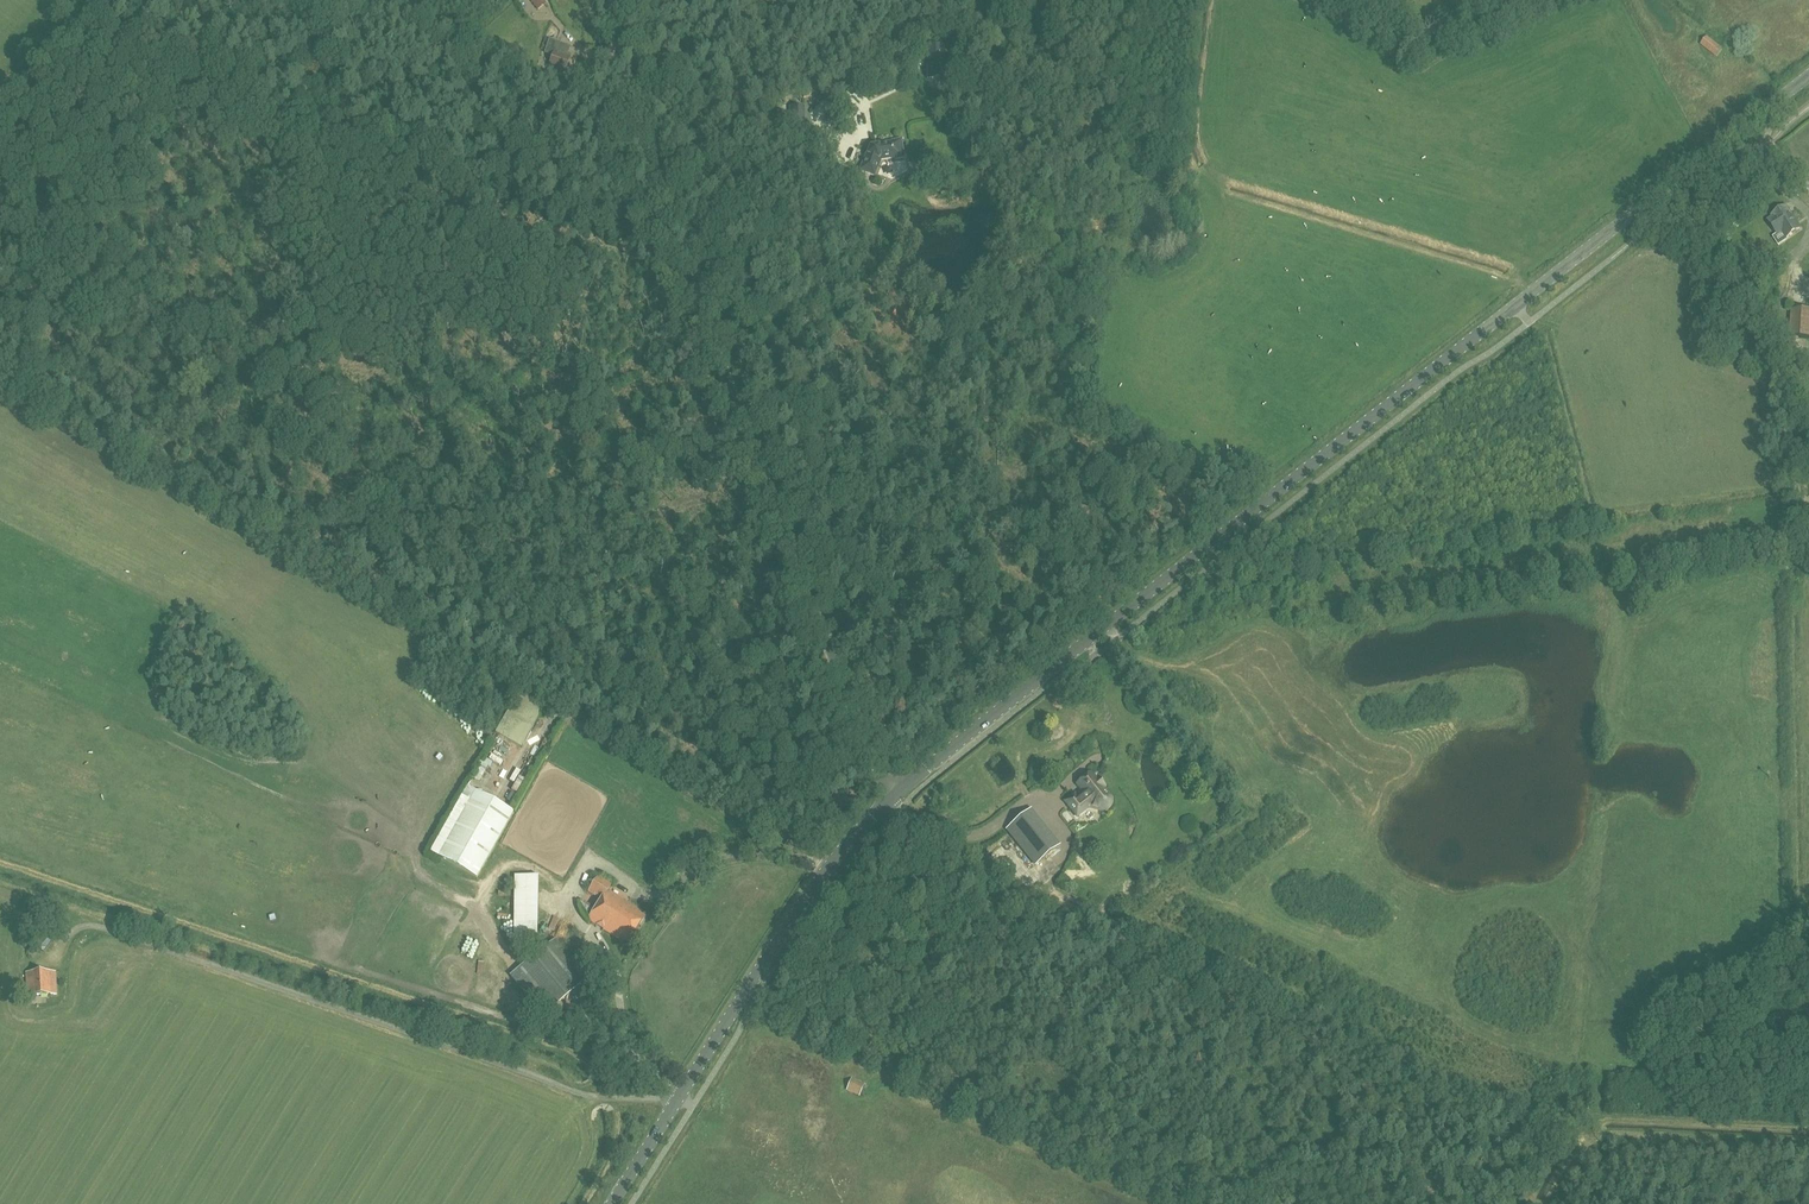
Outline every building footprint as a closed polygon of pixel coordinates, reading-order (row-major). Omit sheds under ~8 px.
[(547,3),(545,0),(530,0),(538,11),(547,3)] [(1707,37),(1702,43),(1718,56),(1723,50),(1707,37)] [(555,43),(549,41),(545,53),(551,55),(552,51),(555,43)] [(570,56),(569,56),(554,51),(552,56),(549,67),(564,72),(570,56)] [(867,154),(863,165),(861,168),(860,171),(866,173),(875,176),(878,169),(878,167),(875,166),(877,162),(878,159),(880,160),(894,158),(895,159),(904,158),(902,141),(877,145),(870,146),(867,154)] [(1775,230),(1777,234),(1782,230),(1787,237),(1800,228),(1786,206),(1772,215),(1774,217),(1768,221),(1770,224),(1770,225),(1773,230),(1775,230)] [(1792,310),(1790,338),(1808,339),(1808,311),(1792,310)] [(1751,362),(1762,359),(1760,349),(1748,352),(1751,362)] [(531,735),(547,702),(539,698),(537,703),(531,700),(534,694),(525,689),(510,719),(519,723),(517,728),(531,735)] [(477,738),(486,726),(475,718),(465,730),(477,738)] [(543,724),(535,728),(539,734),(546,730),(543,724)] [(474,772),(483,778),(494,762),(485,756),(474,772)] [(501,781),(508,769),(503,766),(495,778),(501,781)] [(1098,808),(1100,809),(1102,809),(1105,809),(1107,808),(1108,807),(1110,805),(1110,803),(1111,800),(1112,799),(1103,788),(1105,786),(1099,778),(1097,780),(1091,773),(1077,784),(1083,791),(1076,796),(1075,794),(1065,801),(1077,816),(1086,809),(1083,805),(1087,800),(1098,808)] [(514,812),(476,791),(439,857),(477,878),(514,812)] [(1008,831),(1035,864),(1058,846),(1031,813),(1008,831)] [(539,875),(515,875),(515,952),(537,953),(539,875)] [(629,943),(645,917),(637,911),(638,910),(607,891),(611,885),(599,877),(589,892),(602,900),(589,920),(619,939),(620,938),(629,943)] [(64,924),(54,917),(34,944),(44,952),(52,941),(53,941),(64,924)] [(88,941),(82,936),(78,941),(84,946),(88,941)] [(590,978),(556,938),(512,974),(544,1015),(590,978)] [(28,995),(57,994),(56,972),(27,973),(28,995)] [(859,1096),(865,1083),(852,1078),(846,1090),(859,1096)]
